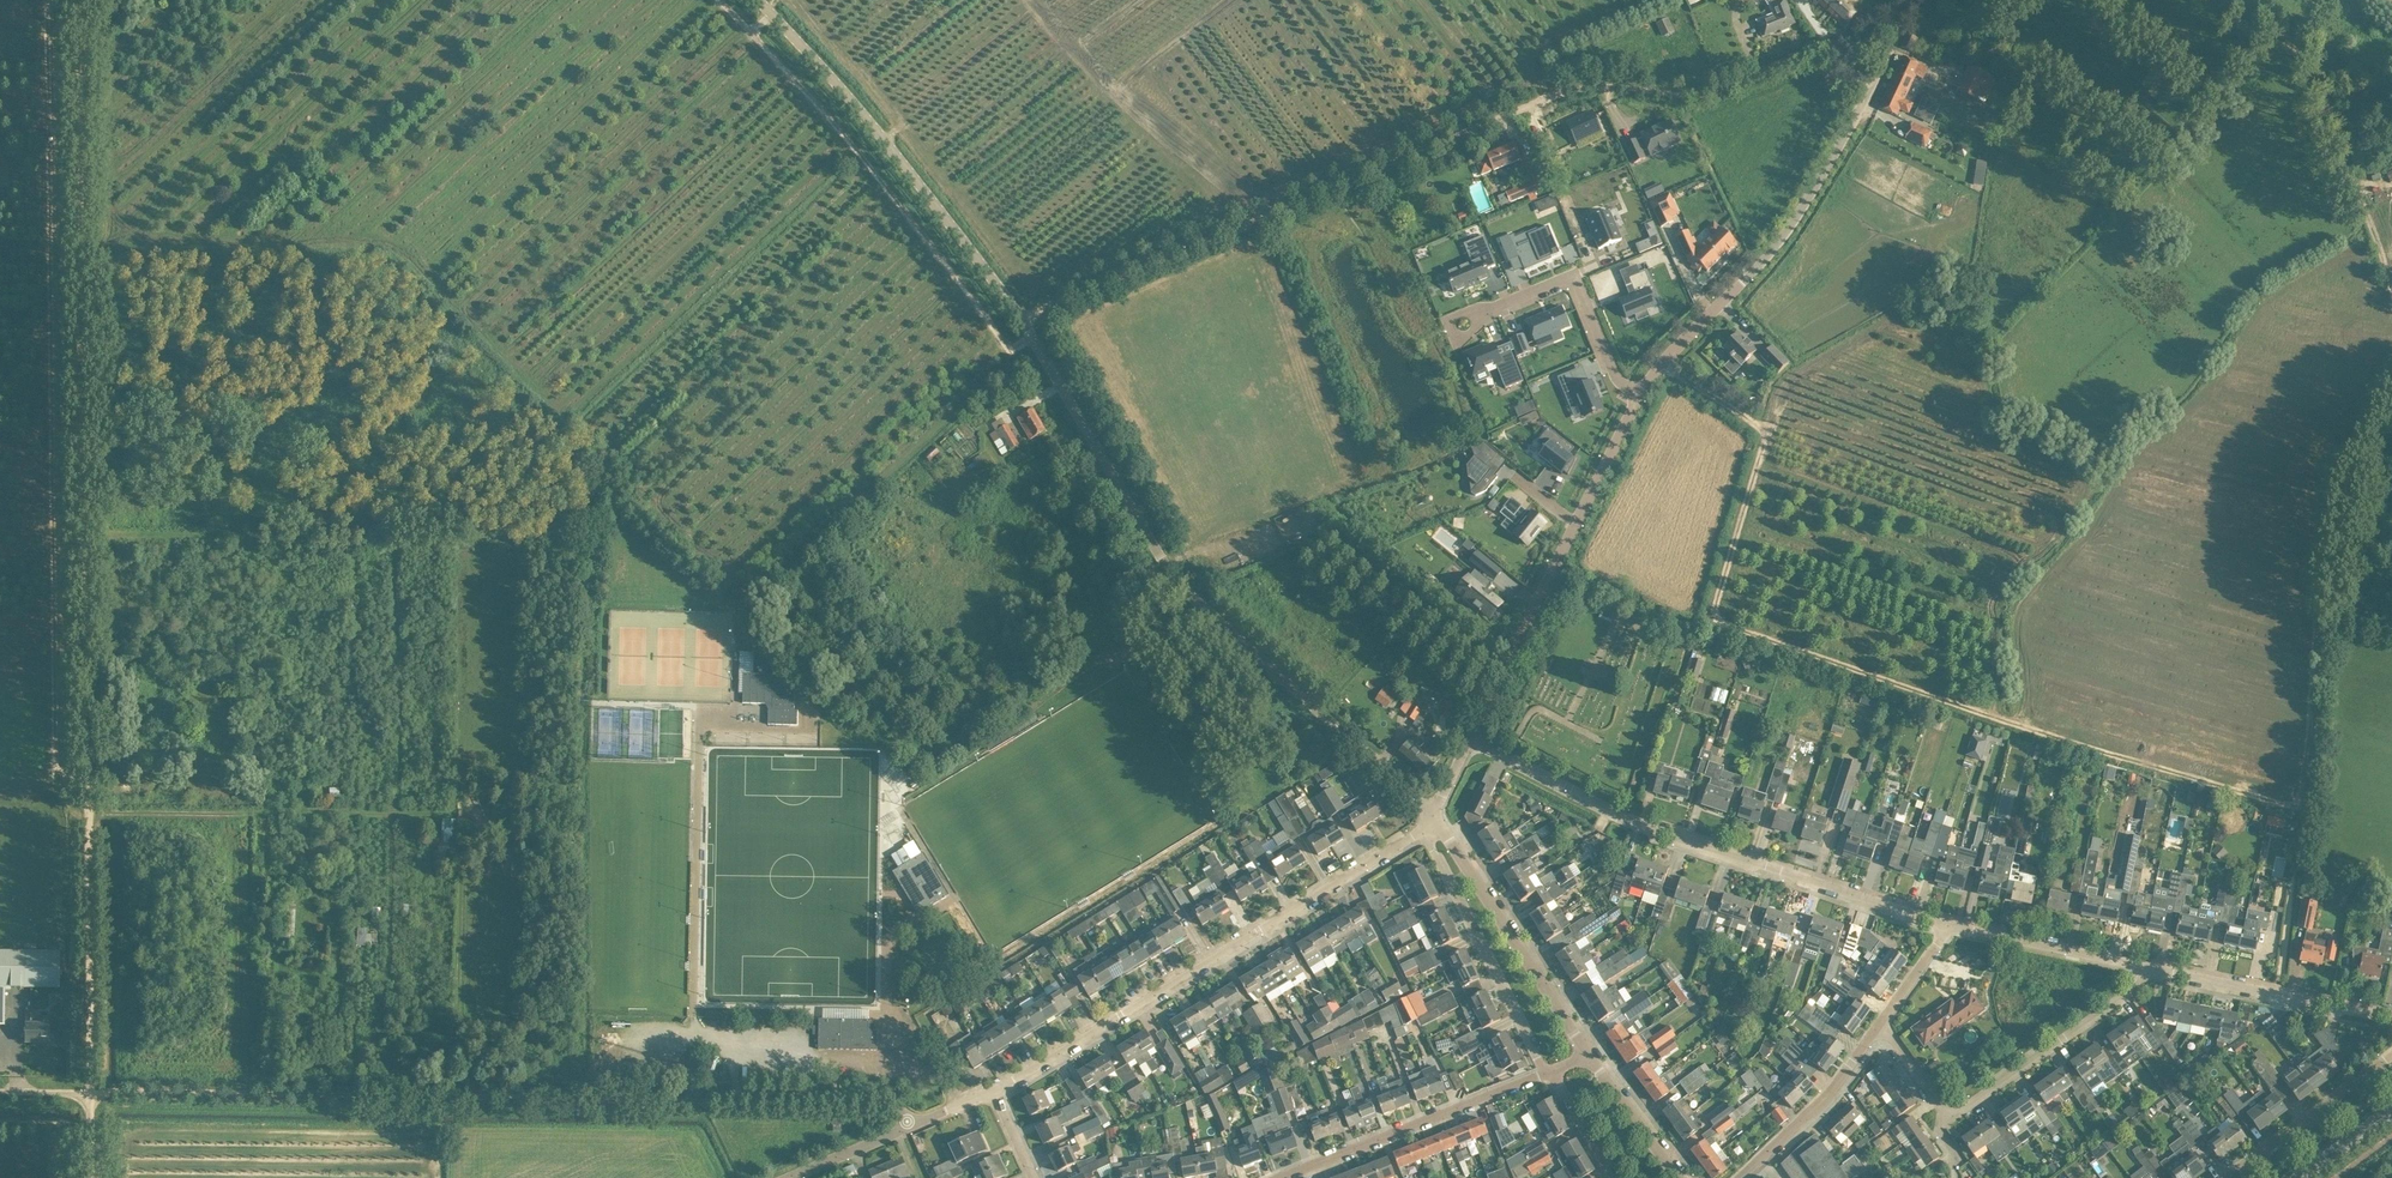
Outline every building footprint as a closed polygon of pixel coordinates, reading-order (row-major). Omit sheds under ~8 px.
[(1757,24),(1758,25),(1762,37),(1780,30),(1780,32),(1789,28),(1788,26),(1795,23),(1785,0),(1783,0),(1782,1),(1781,0),(1770,0),(1772,4),(1777,16),(1757,24)] [(1824,4),(1846,25),(1861,10),(1854,3),(1857,0),(1820,0),(1824,4)] [(1675,31),(1668,18),(1656,24),(1662,37),(1675,31)] [(1912,52),(1918,39),(1907,34),(1901,47),(1912,52)] [(1903,56),(1886,92),(1903,100),(1915,75),(1922,78),(1927,67),(1914,61),(1903,56)] [(1969,64),(1957,90),(1985,103),(1997,77),(1988,73),(1990,67),(1979,61),(1976,68),(1969,64)] [(1879,108),(1897,116),(1900,110),(1908,114),(1913,104),(1903,100),(1886,92),(1879,108)] [(1923,97),(1919,107),(1936,114),(1940,105),(1923,97)] [(1936,114),(1919,107),(1914,117),(1932,125),(1936,114)] [(1592,112),(1568,123),(1577,142),(1601,131),(1592,112)] [(1636,139),(1625,144),(1634,163),(1645,158),(1642,152),(1648,150),(1651,156),(1681,142),(1671,120),(1641,134),(1642,137),(1637,140),(1636,139)] [(1932,132),(1912,123),(1905,138),(1925,147),(1932,132)] [(1491,170),(1493,169),(1494,170),(1521,159),(1514,142),(1486,153),(1490,161),(1488,161),(1488,160),(1477,165),(1481,175),(1492,171),(1491,170)] [(1965,157),(1969,148),(1960,143),(1956,152),(1965,157)] [(1977,160),(1973,184),(1983,185),(1987,162),(1977,160)] [(1687,181),(1702,174),(1696,161),(1681,167),(1687,181)] [(1524,198),(1544,190),(1532,162),(1522,166),(1529,182),(1519,186),(1506,192),(1510,202),(1524,197),(1524,198)] [(1560,164),(1552,168),(1560,187),(1568,184),(1560,164)] [(1651,187),(1644,190),(1648,199),(1655,196),(1651,187)] [(1535,193),(1529,196),(1532,202),(1538,199),(1535,193)] [(1670,194),(1650,203),(1661,227),(1673,222),(1671,217),(1679,214),(1670,194)] [(1554,195),(1544,199),(1549,209),(1558,205),(1554,195)] [(1567,205),(1572,217),(1586,211),(1580,199),(1567,205)] [(1461,222),(1471,218),(1468,210),(1458,214),(1461,222)] [(1609,210),(1587,220),(1599,249),(1621,239),(1609,210)] [(1688,230),(1676,236),(1684,254),(1686,253),(1690,260),(1688,261),(1692,265),(1690,266),(1695,271),(1696,269),(1698,272),(1703,267),(1708,271),(1726,252),(1728,254),(1738,243),(1729,235),(1731,233),(1725,227),(1723,229),(1721,228),(1715,221),(1706,229),(1713,236),(1699,250),(1694,237),(1692,238),(1688,230)] [(1511,234),(1500,239),(1509,261),(1519,257),(1524,268),(1525,270),(1547,261),(1546,259),(1560,253),(1548,226),(1538,230),(1528,235),(1531,242),(1516,248),(1511,235),(1511,234)] [(1658,235),(1636,244),(1639,253),(1662,243),(1658,235)] [(1472,263),(1447,274),(1455,293),(1490,278),(1486,269),(1495,266),(1491,255),(1483,236),(1464,244),(1472,263)] [(1630,296),(1619,300),(1626,318),(1635,314),(1637,313),(1636,310),(1644,307),(1645,310),(1647,309),(1656,305),(1650,289),(1652,287),(1645,270),(1640,272),(1628,277),(1634,294),(1630,296)] [(1543,313),(1526,320),(1535,341),(1551,334),(1554,341),(1563,338),(1560,331),(1571,326),(1562,306),(1543,314),(1543,313)] [(1724,347),(1731,355),(1729,356),(1732,359),(1725,366),(1733,374),(1757,350),(1747,339),(1746,340),(1738,332),(1727,343),(1725,341),(1724,342),(1727,344),(1724,347)] [(1477,348),(1465,353),(1474,376),(1488,371),(1486,367),(1496,364),(1506,388),(1523,381),(1511,351),(1499,356),(1496,349),(1494,344),(1483,348),(1478,350),(1477,348)] [(1528,344),(1514,350),(1517,357),(1531,351),(1528,344)] [(1761,356),(1778,373),(1789,362),(1773,345),(1761,356)] [(1571,372),(1559,377),(1569,402),(1578,398),(1585,416),(1593,413),(1593,414),(1595,413),(1595,412),(1602,409),(1598,399),(1600,398),(1597,391),(1595,392),(1591,381),(1589,382),(1577,387),(1571,372)] [(1533,400),(1524,404),(1527,413),(1537,409),(1533,400)] [(1035,437),(1046,431),(1033,409),(1023,415),(1017,418),(1030,440),(1035,437)] [(1536,411),(1527,415),(1530,422),(1539,418),(1536,411)] [(1019,446),(1007,423),(990,433),(1002,455),(1019,446)] [(1544,449),(1538,456),(1562,474),(1564,471),(1568,475),(1577,458),(1576,457),(1575,458),(1569,454),(1566,451),(1570,446),(1573,448),(1574,447),(1548,428),(1548,429),(1543,435),(1550,441),(1545,448),(1543,447),(1542,448),(1544,449)] [(1475,458),(1468,467),(1469,477),(1477,484),(1471,492),(1476,496),(1486,491),(1497,477),(1496,476),(1494,474),(1499,469),(1490,462),(1497,453),(1485,443),(1484,442),(1471,448),(1475,458)] [(925,455),(930,461),(940,452),(935,447),(925,455)] [(1494,499),(1488,506),(1494,511),(1500,504),(1494,499)] [(1504,508),(1500,513),(1516,526),(1516,525),(1519,527),(1513,534),(1528,545),(1546,523),(1531,512),(1529,514),(1527,512),(1528,511),(1521,506),(1514,515),(1504,508)] [(1477,550),(1469,561),(1484,573),(1493,563),(1477,550)] [(1469,590),(1464,596),(1474,604),(1473,605),(1480,611),(1481,610),(1490,618),(1502,603),(1486,589),(1490,583),(1491,584),(1492,583),(1475,569),(1469,577),(1476,582),(1472,588),(1471,587),(1468,590),(1469,590)] [(1653,636),(1661,640),(1664,633),(1656,630),(1653,636)] [(1697,679),(1703,661),(1691,657),(1685,675),(1697,679)] [(1754,670),(1752,665),(1749,658),(1741,661),(1744,669),(1745,668),(1747,673),(1754,670)] [(798,682),(802,678),(793,669),(789,672),(798,682)] [(780,674),(743,673),(743,703),(773,703),(772,710),(768,709),(768,724),(797,725),(798,710),(794,710),(795,695),(787,696),(788,690),(780,690),(780,674)] [(811,696),(815,692),(805,681),(801,685),(811,696)] [(1378,695),(1375,700),(1381,704),(1384,699),(1390,703),(1394,698),(1397,694),(1386,686),(1385,686),(1382,690),(1378,695)] [(1711,699),(1726,703),(1730,690),(1715,686),(1711,699)] [(1854,689),(1846,691),(1848,697),(1856,694),(1854,689)] [(1422,710),(1427,701),(1418,696),(1412,704),(1422,710)] [(1448,717),(1454,705),(1441,698),(1437,707),(1441,709),(1440,712),(1448,717)] [(1422,710),(1412,704),(1405,715),(1415,721),(1422,710)] [(1940,728),(1943,717),(1933,714),(1930,724),(1940,728)] [(1727,738),(1732,722),(1724,719),(1718,736),(1727,738)] [(1791,749),(1795,737),(1786,734),(1783,747),(1791,749)] [(1406,744),(1398,753),(1412,765),(1423,752),(1419,748),(1424,743),(1415,735),(1411,741),(1410,740),(1411,739),(1410,739),(1406,744)] [(1701,759),(1697,773),(1704,775),(1709,761),(1711,755),(1712,752),(1710,752),(1712,746),(1715,738),(1710,736),(1706,748),(1705,748),(1702,757),(1701,759)] [(1973,736),(1967,754),(1980,759),(1986,741),(1973,736)] [(1423,752),(1412,765),(1414,766),(1425,776),(1440,758),(1438,757),(1439,756),(1446,743),(1436,737),(1428,750),(1426,749),(1423,752)] [(1720,749),(1712,746),(1710,752),(1712,752),(1711,755),(1717,757),(1720,749)] [(2033,759),(2040,760),(2043,750),(2035,749),(2033,759)] [(1868,755),(1864,767),(1870,769),(1874,757),(1868,755)] [(1844,758),(1828,806),(1845,812),(1860,764),(1844,758)] [(1758,823),(1762,811),(1764,806),(1766,799),(1774,802),(1784,769),(1786,763),(1777,760),(1765,795),(1755,791),(1745,787),(1741,798),(1745,800),(1739,817),(1758,823)] [(1658,780),(1658,781),(1654,792),(1670,797),(1670,795),(1687,800),(1692,783),(1675,778),(1677,770),(1664,767),(1664,764),(1654,761),(1649,778),(1658,780)] [(1732,795),(1734,786),(1719,781),(1724,766),(1722,766),(1709,761),(1704,775),(1704,776),(1711,779),(1708,787),(1706,793),(1702,805),(1726,813),(1730,801),(1732,795)] [(1328,778),(1338,771),(1334,764),(1324,770),(1319,773),(1323,781),(1328,778)] [(1786,790),(1792,771),(1784,769),(1778,788),(1786,790)] [(2113,780),(2115,771),(2105,769),(2103,778),(2113,780)] [(2127,784),(2133,786),(2136,775),(2129,773),(2127,784)] [(1498,780),(1487,774),(1486,774),(1482,782),(1486,785),(1482,793),(1477,791),(1468,810),(1482,817),(1491,798),(1490,797),(1498,780)] [(1328,781),(1320,786),(1325,794),(1326,794),(1337,812),(1344,808),(1343,806),(1332,788),(1328,781)] [(2028,786),(2026,795),(2034,796),(2036,787),(2028,786)] [(1358,797),(1355,799),(1360,807),(1369,823),(1383,815),(1368,791),(1358,797)] [(1285,794),(1276,799),(1299,836),(1306,832),(1296,816),(1298,815),(1285,794)] [(1322,801),(1320,802),(1329,817),(1337,812),(1326,794),(1325,794),(1320,797),(1322,801)] [(1301,796),(1295,800),(1300,808),(1305,817),(1312,813),(1306,805),(1301,796)] [(1276,799),(1268,804),(1289,839),(1278,846),(1293,870),(1305,862),(1306,863),(1306,862),(1293,840),(1299,836),(1276,799)] [(1344,808),(1337,812),(1342,821),(1348,817),(1350,821),(1356,831),(1357,831),(1357,830),(1369,823),(1360,807),(1355,799),(1343,806),(1344,808)] [(1895,819),(1888,840),(1897,843),(1895,850),(1893,855),(1889,866),(1903,871),(1913,840),(1900,835),(1906,817),(1911,803),(1901,800),(1898,811),(1897,813),(1895,819)] [(1533,814),(1542,810),(1538,801),(1529,805),(1533,814)] [(2025,811),(2022,832),(2029,833),(2031,833),(2034,812),(2025,811)] [(1790,833),(1794,822),(1795,818),(1778,812),(1777,816),(1773,828),(1790,833)] [(1847,812),(1842,826),(1856,830),(1854,837),(1850,836),(1843,856),(1856,860),(1858,856),(1868,825),(1869,820),(1857,816),(1857,815),(1847,812)] [(1568,823),(1571,818),(1562,813),(1559,818),(1568,823)] [(1820,843),(1828,819),(1819,816),(1816,824),(1807,821),(1802,837),(1820,843)] [(1881,829),(1878,836),(1888,840),(1895,819),(1885,816),(1881,829)] [(2268,816),(2264,833),(2281,837),(2285,820),(2268,816)] [(1321,830),(1331,846),(1344,838),(1344,839),(1345,839),(1332,817),(1325,821),(1319,820),(1316,821),(1321,830)] [(456,820),(444,819),(443,832),(438,832),(436,871),(453,872),(456,820)] [(1306,833),(1309,838),(1308,839),(1318,855),(1319,855),(1318,854),(1331,846),(1321,830),(1316,821),(1313,823),(1311,830),(1306,833)] [(1487,847),(1502,838),(1494,825),(1488,829),(1483,821),(1474,827),(1479,834),(1478,835),(1479,835),(1487,847)] [(1984,838),(1977,868),(1985,870),(1992,847),(1997,824),(1988,821),(1987,825),(1984,838)] [(1925,842),(1921,854),(1924,855),(1932,857),(1942,825),(1931,822),(1925,842)] [(1954,868),(1949,885),(1954,887),(1954,890),(1959,891),(1960,888),(1963,889),(1967,878),(1968,872),(1961,870),(1963,864),(1977,868),(1984,838),(1987,825),(1979,823),(1975,836),(1973,846),(1972,845),(1971,846),(1970,851),(1960,848),(1954,868)] [(1868,825),(1858,856),(1871,860),(1875,849),(1877,844),(1877,841),(1887,844),(1888,840),(1878,836),(1881,829),(1874,827),(1868,825)] [(1942,825),(1933,855),(1942,858),(1946,849),(1952,829),(1942,825)] [(2029,833),(2022,832),(2019,831),(2015,849),(2014,856),(2013,860),(2009,877),(2009,882),(2007,890),(2006,893),(2013,895),(2012,900),(2031,904),(2033,892),(2034,887),(2033,887),(2035,877),(2027,875),(2018,873),(2019,865),(2020,865),(2021,857),(2023,857),(2024,852),(2025,852),(2027,845),(2026,844),(2029,833)] [(1510,832),(1502,838),(1487,847),(1495,860),(1495,861),(1505,855),(1510,852),(1514,859),(1521,854),(1516,846),(1519,844),(1511,832),(1510,832)] [(1521,854),(1540,842),(1541,841),(1536,834),(1532,837),(1519,844),(1516,846),(1521,854)] [(2129,835),(2118,889),(2119,890),(2129,892),(2134,866),(2140,838),(2129,835)] [(1913,840),(1903,871),(1917,875),(1921,864),(1922,860),(1923,860),(1924,855),(1921,854),(1925,842),(1914,838),(1913,840)] [(2085,865),(2082,881),(2091,884),(2091,883),(2094,868),(2096,868),(2099,852),(2101,840),(2092,838),(2090,850),(2088,849),(2085,865)] [(1251,863),(1240,869),(1254,893),(1260,889),(1262,892),(1269,888),(1267,885),(1260,874),(1266,870),(1250,844),(1251,844),(1248,841),(1248,839),(1247,839),(1241,843),(1244,848),(1243,849),(1251,863)] [(1251,844),(1250,844),(1266,870),(1273,866),(1280,877),(1293,870),(1278,846),(1266,853),(1258,840),(1256,841),(1251,844)] [(913,841),(903,847),(904,847),(912,860),(922,854),(913,841)] [(1614,841),(1607,846),(1612,852),(1622,846),(1614,841)] [(1505,875),(1513,888),(1536,873),(1539,871),(1531,858),(1541,852),(1545,850),(1540,842),(1521,854),(1526,861),(1504,875),(1504,876),(1505,875)] [(2221,861),(2228,853),(2219,844),(2211,851),(2221,861)] [(1939,870),(1936,881),(1939,882),(1938,885),(1947,888),(1948,885),(1949,885),(1954,868),(1960,848),(1954,846),(1950,845),(1944,864),(1941,863),(1940,865),(1939,870)] [(1607,846),(1597,852),(1601,859),(1612,852),(1607,846)] [(893,871),(919,914),(950,895),(924,853),(922,854),(912,860),(904,847),(891,855),(899,868),(893,871)] [(1241,901),(1254,893),(1240,869),(1227,876),(1213,853),(1205,858),(1212,868),(1222,883),(1227,880),(1241,902),(1242,902),(1241,901)] [(2013,860),(2014,856),(1998,853),(1996,866),(1993,877),(1983,875),(1982,881),(1979,893),(1998,897),(2000,888),(2007,890),(2009,882),(2009,877),(2013,860)] [(1645,892),(1654,864),(1639,859),(1636,869),(1632,882),(1630,887),(1645,892)] [(493,871),(495,871),(494,862),(480,862),(480,872),(483,872),(483,875),(493,875),(493,871)] [(2085,865),(2076,863),(2074,870),(2070,891),(2079,893),(2081,881),(2082,881),(2085,865)] [(1424,867),(1417,871),(1414,864),(1402,870),(1395,873),(1400,884),(1410,879),(1415,890),(1431,882),(1424,867)] [(1669,869),(1654,864),(1645,892),(1658,896),(1661,886),(1663,887),(1665,880),(1669,869)] [(2129,892),(2137,894),(2141,876),(2143,868),(2134,866),(2129,892)] [(1536,873),(1513,888),(1521,900),(1521,901),(1521,902),(1532,895),(1536,902),(1547,895),(1571,880),(1574,878),(1567,867),(1555,875),(1557,878),(1544,886),(1540,881),(1536,873)] [(1214,888),(1222,883),(1212,868),(1204,873),(1214,888)] [(2184,868),(2182,874),(2192,876),(2193,872),(2188,871),(2188,869),(2184,868)] [(2179,883),(2181,874),(2177,874),(2175,883),(2172,882),(2170,882),(2167,899),(2164,910),(2173,912),(2175,901),(2179,883)] [(2179,883),(2175,901),(2184,903),(2185,895),(2187,886),(2190,886),(2192,876),(2182,874),(2181,874),(2179,883)] [(2320,874),(2318,881),(2324,883),(2326,876),(2320,874)] [(1160,875),(1140,888),(1147,898),(1156,892),(1166,885),(1160,875)] [(1617,877),(1611,894),(1620,897),(1626,880),(1617,877)] [(2067,912),(2069,900),(2070,896),(2060,894),(2061,889),(2063,881),(2054,879),(2051,892),(2050,892),(2047,908),(2067,912)] [(1571,880),(1547,895),(1552,901),(1554,900),(1555,900),(1567,892),(1566,891),(1575,886),(1571,880)] [(1676,898),(1689,903),(1695,885),(1680,880),(1677,892),(1674,898),(1676,898)] [(1406,895),(1408,900),(1412,908),(1410,909),(1394,917),(1394,918),(1397,924),(1414,916),(1425,911),(1422,905),(1428,902),(1439,896),(1431,882),(1415,890),(1406,895)] [(2220,883),(2215,907),(2223,909),(2224,904),(2226,896),(2227,887),(2228,884),(2220,883)] [(1695,885),(1689,903),(1703,907),(1704,908),(1707,901),(1710,890),(1695,885)] [(1206,901),(1201,893),(1197,886),(1189,891),(1193,897),(1193,898),(1197,906),(1193,909),(1196,915),(1203,926),(1203,925),(1216,917),(1206,901)] [(1180,887),(1173,892),(1182,907),(1190,903),(1180,887)] [(1128,895),(1136,908),(1146,901),(1138,888),(1128,895)] [(2085,903),(2082,915),(2091,917),(2091,918),(2097,919),(2097,918),(2099,918),(2103,900),(2095,899),(2097,890),(2088,888),(2086,897),(2085,903)] [(1223,899),(1219,893),(1217,889),(1215,890),(1209,893),(1206,889),(1201,893),(1206,901),(1216,917),(1228,909),(1229,910),(1229,909),(1223,899)] [(2103,900),(2099,918),(2101,919),(2100,920),(2106,921),(2107,920),(2116,922),(2119,903),(2121,893),(2105,889),(2103,900)] [(276,903),(278,893),(268,892),(267,902),(276,903)] [(1375,896),(1367,899),(1373,910),(1374,912),(1376,911),(1382,908),(1381,906),(1383,905),(1388,903),(1383,892),(1375,896)] [(1730,927),(1739,899),(1724,894),(1720,906),(1718,913),(1719,913),(1718,918),(1725,920),(1723,925),(1730,927)] [(2131,924),(2146,927),(2153,896),(2146,894),(2144,900),(2136,898),(2131,925),(2131,924)] [(1121,910),(1124,915),(1136,907),(1136,908),(1128,895),(1116,902),(1121,910)] [(2153,896),(2146,927),(2161,931),(2161,932),(2162,929),(2163,922),(2171,924),(2173,912),(2164,910),(2167,899),(2160,897),(2153,896)] [(1739,899),(1730,927),(1737,930),(1738,924),(1745,927),(1746,922),(1748,922),(1750,916),(1754,904),(1739,899)] [(2317,903),(2301,899),(2295,928),(2312,931),(2317,903)] [(1659,920),(1665,903),(1657,900),(1655,906),(1651,917),(1659,920)] [(1103,910),(1108,918),(1121,910),(1116,902),(1103,910)] [(1665,903),(1659,920),(1660,920),(1659,924),(1669,928),(1671,923),(1668,922),(1674,905),(1665,903)] [(413,914),(414,904),(403,904),(402,913),(413,914)] [(2197,919),(2193,938),(2209,941),(2213,925),(2220,926),(2220,924),(2222,915),(2223,909),(2215,907),(2200,904),(2198,910),(2197,919)] [(2222,915),(2220,924),(2228,926),(2224,944),(2239,947),(2247,909),(2246,908),(2243,920),(2237,919),(2239,907),(2236,906),(2224,904),(2223,909),(2222,915)] [(1559,906),(1551,912),(1546,905),(1541,908),(1540,909),(1530,915),(1530,916),(1531,916),(1539,928),(1563,913),(1559,906)] [(1612,920),(1622,914),(1618,906),(1607,912),(1597,919),(1601,927),(1612,920)] [(372,907),(371,919),(379,920),(380,908),(372,907)] [(2179,923),(2176,935),(2193,938),(2197,919),(2198,910),(2189,908),(2182,907),(2180,916),(2179,923)] [(1347,915),(1360,937),(1372,930),(1368,922),(1364,916),(1365,916),(1363,913),(1363,914),(1359,908),(1347,915)] [(1435,932),(1452,923),(1445,909),(1434,914),(1427,917),(1429,919),(1419,924),(1426,936),(1435,932)] [(1761,934),(1760,937),(1774,941),(1783,914),(1768,909),(1765,918),(1764,920),(1762,927),(1763,927),(1761,934)] [(2247,909),(2239,947),(2255,951),(2259,932),(2259,928),(2265,930),(2269,913),(2247,909)] [(1092,917),(1096,925),(1108,918),(1103,910),(1092,917)] [(2386,911),(2380,941),(2391,944),(2391,912),(2386,911)] [(1562,932),(1561,930),(1570,924),(1563,913),(1539,928),(1547,941),(1546,941),(1547,942),(1562,932)] [(1569,927),(1573,935),(1597,919),(1593,913),(1584,919),(1583,917),(1569,927)] [(1704,934),(1709,917),(1700,914),(1695,931),(1693,930),(1691,935),(1701,938),(1702,934),(1704,934)] [(1774,941),(1772,945),(1786,949),(1788,942),(1790,943),(1794,930),(1798,919),(1783,914),(1774,941)] [(1169,915),(1161,920),(1165,926),(1174,942),(1176,945),(1184,940),(1183,938),(1187,935),(1183,928),(1184,927),(1182,925),(1177,918),(1176,919),(1173,915),(1170,917),(1169,915)] [(1334,923),(1344,941),(1346,943),(1353,938),(1354,941),(1360,937),(1347,915),(1334,923)] [(1418,924),(1414,916),(1397,924),(1401,931),(1401,933),(1412,927),(1418,924)] [(1820,948),(1829,921),(1814,916),(1810,928),(1808,935),(1805,944),(1806,944),(1820,948)] [(1079,925),(1084,933),(1096,925),(1092,917),(1079,925)] [(1716,923),(1717,920),(1709,917),(1704,934),(1698,951),(1706,954),(1711,937),(1712,937),(1716,923)] [(313,931),(316,931),(317,926),(324,927),(325,921),(314,920),(313,931)] [(1840,937),(1844,926),(1829,921),(1820,948),(1826,950),(1829,942),(1838,945),(1839,942),(1840,937)] [(1334,923),(1321,931),(1330,945),(1332,948),(1344,941),(1334,923)] [(1432,949),(1441,944),(1442,946),(1459,938),(1452,923),(1435,932),(1426,936),(1432,949)] [(1622,923),(1616,927),(1620,933),(1626,929),(1622,923)] [(1079,925),(1067,932),(1072,940),(1084,933),(1079,925)] [(1578,942),(1593,932),(1588,925),(1573,935),(1578,942)] [(1848,936),(1846,942),(1857,946),(1862,928),(1852,925),(1848,936)] [(1165,926),(1152,933),(1162,950),(1163,952),(1172,947),(1171,945),(1174,942),(1165,926)] [(365,946),(367,928),(358,927),(356,945),(365,946)] [(1862,928),(1857,946),(1865,948),(1871,931),(1862,928)] [(1743,932),(1739,946),(1743,947),(1747,948),(1753,931),(1744,929),(1743,932)] [(1332,948),(1330,945),(1321,931),(1309,938),(1318,952),(1323,960),(1323,961),(1335,954),(1332,948)] [(1634,931),(1630,934),(1635,942),(1639,939),(1634,931)] [(1760,937),(1761,934),(1753,931),(1747,948),(1755,951),(1760,937)] [(1152,933),(1140,940),(1150,957),(1151,960),(1163,952),(1162,950),(1152,933)] [(2321,965),(2323,958),(2325,958),(2325,959),(2333,961),(2337,943),(2329,941),(2328,942),(2314,939),(2315,935),(2306,933),(2304,942),(2300,961),(2321,965)] [(1137,935),(1124,943),(1128,948),(1138,965),(1139,967),(1147,962),(1146,960),(1150,957),(1140,940),(1137,935)] [(1318,952),(1309,938),(1297,946),(1300,951),(1300,952),(1301,954),(1302,954),(1310,968),(1323,960),(1318,952)] [(1058,948),(1053,941),(1048,944),(1056,958),(1063,954),(1059,948),(1058,948)] [(1880,941),(1871,953),(1874,955),(1897,972),(1906,960),(1907,961),(1907,960),(1880,941)] [(1790,962),(1796,945),(1790,943),(1788,942),(1786,949),(1782,960),(1790,962)] [(1841,958),(1845,944),(1839,942),(1838,945),(1834,956),(1832,955),(1832,958),(1823,983),(1826,986),(1829,982),(1835,975),(1839,963),(1841,958)] [(1124,943),(1112,950),(1125,972),(1127,975),(1139,967),(1138,965),(1128,948),(1124,943)] [(1557,956),(1565,968),(1590,953),(1589,953),(1594,949),(1590,943),(1580,950),(1576,943),(1572,946),(1556,956),(1557,956)] [(1801,959),(1805,948),(1796,945),(1790,962),(1787,974),(1795,977),(1801,959)] [(2385,952),(2378,950),(2352,945),(2354,966),(2360,967),(2358,973),(2380,977),(2382,966),(2383,962),(2385,952)] [(1044,946),(1038,950),(1043,958),(1049,954),(1044,946)] [(1110,947),(1097,955),(1099,958),(1100,958),(1103,963),(1113,980),(1115,982),(1123,977),(1121,975),(1125,972),(1112,950),(1110,947)] [(1290,950),(1284,953),(1282,949),(1275,953),(1277,958),(1291,980),(1304,973),(1298,964),(1295,958),(1294,955),(1293,956),(1290,950)] [(1573,982),(1583,976),(1585,974),(1589,981),(1629,956),(1624,949),(1596,967),(1592,960),(1593,959),(1590,953),(1565,968),(1573,981),(1572,981),(1573,982)] [(59,982),(59,975),(59,951),(0,950),(0,1024),(4,1024),(5,986),(59,987),(59,982)] [(1418,966),(1435,958),(1430,950),(1414,958),(1415,960),(1418,966)] [(1444,972),(1446,977),(1472,964),(1465,950),(1448,958),(1453,967),(1444,972)] [(1270,962),(1265,965),(1279,988),(1291,980),(1277,958),(1275,953),(1267,958),(1270,962)] [(1888,985),(1897,972),(1874,955),(1869,962),(1878,968),(1873,974),(1888,985)] [(1604,982),(1634,963),(1629,956),(1599,975),(1589,981),(1594,988),(1582,996),(1582,997),(1583,996),(1591,1009),(1618,991),(1614,985),(1608,989),(1603,993),(1599,985),(1604,982)] [(1099,958),(1088,965),(1101,988),(1102,990),(1111,985),(1109,983),(1113,980),(1103,963),(1100,958),(1099,958)] [(1407,977),(1420,971),(1422,973),(1438,965),(1435,958),(1404,973),(1407,977)] [(1012,966),(1017,974),(1023,970),(1018,962),(1012,966)] [(1078,978),(1072,982),(1073,984),(1079,994),(1086,990),(1090,997),(1098,992),(1097,990),(1101,988),(1088,965),(1087,965),(1086,963),(1076,968),(1073,970),(1078,978)] [(1839,963),(1835,975),(1854,989),(1858,983),(1859,981),(1858,981),(1845,971),(1847,969),(1839,963)] [(1480,979),(1472,964),(1446,977),(1450,984),(1459,980),(1463,987),(1480,979)] [(1279,988),(1265,965),(1252,973),(1266,995),(1279,988)] [(1012,977),(1017,974),(1012,966),(1007,969),(1012,977)] [(1383,975),(1381,976),(1375,968),(1365,974),(1370,983),(1376,992),(1380,989),(1379,988),(1387,983),(1383,975)] [(1888,985),(1873,974),(1866,969),(1858,981),(1859,981),(1858,983),(1864,987),(1870,991),(1879,998),(1880,998),(1879,997),(1888,985)] [(1259,1000),(1266,995),(1252,973),(1240,980),(1244,986),(1243,986),(1244,989),(1245,988),(1249,994),(1256,1002),(1259,1000)] [(988,981),(995,993),(1005,987),(998,975),(988,981)] [(1690,987),(1687,983),(1681,975),(1668,985),(1682,1004),(1686,1001),(1695,995),(1690,987)] [(1850,994),(1854,989),(1835,975),(1829,982),(1847,995),(1849,994),(1850,994)] [(1396,978),(1387,983),(1396,997),(1409,990),(1406,984),(1401,987),(1396,978)] [(988,981),(978,987),(986,999),(995,993),(988,981)] [(1387,1002),(1396,997),(1387,983),(1379,988),(1380,989),(1387,1002)] [(1704,983),(1701,994),(1707,996),(1707,994),(1710,985),(1704,983)] [(1060,989),(1048,996),(1059,1014),(1060,1016),(1068,1011),(1067,1009),(1072,1006),(1069,1001),(1076,997),(1076,996),(1069,986),(1068,984),(1060,989)] [(1233,985),(1221,992),(1229,1006),(1232,1012),(1245,1004),(1242,999),(1238,993),(1238,992),(1237,990),(1233,985)] [(1360,994),(1370,1011),(1378,1006),(1368,989),(1360,994)] [(1625,1015),(1648,999),(1642,990),(1626,1002),(1622,997),(1618,991),(1591,1009),(1599,1021),(1598,1022),(1599,1022),(1609,1016),(1615,1012),(1614,1012),(1620,1008),(1625,1015)] [(1451,991),(1435,1000),(1438,1007),(1455,999),(1451,991)] [(1463,1013),(1466,1019),(1493,1005),(1486,991),(1475,996),(1469,1000),(1473,1008),(1463,1013)] [(969,1004),(975,1000),(970,992),(965,995),(969,1004)] [(1045,992),(1033,999),(1046,1021),(1048,1023),(1056,1018),(1055,1016),(1059,1014),(1048,996),(1045,992)] [(1207,1000),(1220,1020),(1232,1012),(1229,1006),(1221,992),(1207,1000)] [(1803,1009),(1827,1026),(1832,1019),(1831,1018),(1830,1018),(1831,1017),(1818,1008),(1817,1009),(1813,1006),(1815,1003),(1816,1004),(1818,1001),(1822,994),(1819,992),(1808,1003),(1803,1008),(1803,1009)] [(1971,993),(1953,1006),(1953,1007),(1948,1011),(1944,1006),(1913,1029),(1924,1045),(1941,1034),(1943,1038),(1983,1010),(1971,993)] [(1356,996),(1351,999),(1361,1016),(1370,1011),(1360,994),(1356,996)] [(1861,1003),(1850,994),(1849,994),(1847,995),(1844,1001),(1839,1007),(1846,1012),(1846,1011),(1861,1022),(1870,1010),(1871,1010),(1861,1003)] [(972,1009),(969,1004),(965,995),(951,1003),(955,1010),(959,1017),(962,1015),(971,1009),(972,1009)] [(1698,999),(1695,995),(1686,1001),(1689,1005),(1698,999)] [(1408,996),(1395,1003),(1400,1017),(1403,1025),(1403,1026),(1419,1018),(1418,1017),(1408,996)] [(1031,997),(1020,1004),(1020,1005),(1023,1011),(1034,1029),(1036,1031),(1044,1026),(1042,1024),(1046,1021),(1033,999),(1031,997)] [(1429,1012),(1418,1017),(1419,1018),(1422,1025),(1442,1015),(1459,1007),(1455,999),(1438,1007),(1435,1009),(1429,1012)] [(1648,999),(1625,1015),(1630,1022),(1653,1006),(1648,999)] [(1208,1027),(1220,1020),(1207,1000),(1196,1007),(1208,1027)] [(2158,1007),(2156,1018),(2167,1021),(2177,1023),(2181,1001),(2172,1000),(2172,1002),(2167,1001),(2165,1008),(2158,1007)] [(2181,1001),(2177,1023),(2191,1026),(2195,1004),(2187,1003),(2186,1005),(2181,1004),(2182,1002),(2181,1001)] [(945,1016),(955,1010),(951,1003),(951,1004),(945,1008),(941,1010),(945,1016)] [(1262,1003),(1252,1008),(1264,1027),(1273,1021),(1262,1003)] [(1395,1003),(1379,1011),(1384,1024),(1400,1017),(1395,1003)] [(1333,1013),(1341,1027),(1357,1017),(1349,1004),(1333,1013)] [(1720,1024),(1725,1008),(1714,1004),(1712,1013),(1720,1024)] [(2195,1004),(2191,1026),(2205,1029),(2210,1007),(2201,1005),(2200,1008),(2195,1007),(2196,1005),(2195,1004)] [(1019,1014),(1011,1019),(1022,1036),(1023,1038),(1032,1033),(1030,1031),(1034,1029),(1023,1011),(1020,1005),(1015,1008),(1019,1014)] [(1493,1005),(1466,1019),(1469,1024),(1479,1020),(1483,1029),(1500,1020),(1493,1005)] [(2259,1005),(2258,1011),(2270,1013),(2271,1008),(2259,1005)] [(1341,1027),(1333,1013),(1333,1014),(1328,1006),(1312,1016),(1315,1021),(1316,1020),(1324,1034),(1340,1025),(1341,1027)] [(1209,1029),(1208,1027),(1196,1007),(1183,1015),(1197,1037),(1209,1029)] [(1846,1011),(1846,1012),(1839,1007),(1836,1012),(1842,1017),(1837,1024),(1843,1028),(1852,1035),(1853,1035),(1852,1034),(1861,1022),(1846,1011)] [(2210,1007),(2205,1029),(2219,1031),(2219,1032),(2223,1010),(2215,1008),(2214,1011),(2210,1010),(2210,1007)] [(1252,1008),(1243,1015),(1253,1033),(1264,1027),(1252,1008)] [(1735,1008),(1733,1014),(1742,1018),(1744,1011),(1735,1008)] [(1787,1008),(1780,1017),(1785,1021),(1792,1012),(1787,1008)] [(1822,1033),(1827,1026),(1803,1009),(1798,1016),(1822,1033)] [(2216,1047),(2204,1056),(2209,1062),(2221,1052),(2223,1044),(2223,1043),(2229,1044),(2239,1037),(2239,1035),(2234,1034),(2236,1025),(2238,1013),(2229,1011),(2228,1014),(2224,1013),(2224,1010),(2223,1010),(2219,1032),(2219,1031),(2217,1041),(2216,1047)] [(1379,1011),(1363,1019),(1368,1032),(1384,1025),(1384,1024),(1379,1011)] [(34,1019),(34,1013),(26,1013),(26,1024),(25,1042),(49,1042),(55,1043),(55,1030),(49,1030),(49,1024),(40,1024),(40,1019),(34,1019)] [(1006,1022),(999,1026),(1010,1044),(1011,1046),(1019,1041),(1018,1039),(1022,1036),(1011,1019),(1008,1013),(1003,1016),(1006,1022)] [(1174,1028),(1175,1031),(1176,1030),(1184,1044),(1197,1037),(1183,1015),(1171,1022),(1175,1028),(1174,1028)] [(2277,1023),(2271,1015),(2261,1023),(2266,1030),(2274,1040),(2277,1038),(2286,1031),(2280,1022),(2277,1023)] [(819,1019),(819,1037),(819,1049),(877,1050),(877,1037),(877,1031),(869,1030),(869,1020),(819,1019)] [(1363,1019),(1346,1027),(1350,1039),(1359,1035),(1368,1032),(1363,1019)] [(2160,1046),(2149,1031),(2142,1021),(2136,1025),(2132,1019),(2119,1028),(2135,1051),(2142,1046),(2137,1039),(2142,1035),(2153,1051),(2160,1046)] [(1314,1040),(1324,1034),(1316,1020),(1315,1021),(1305,1026),(1314,1040)] [(1620,1025),(1617,1027),(1607,1034),(1617,1049),(1630,1040),(1631,1040),(1636,1036),(1626,1022),(1621,1026),(1620,1025)] [(1300,1025),(1289,1032),(1295,1041),(1299,1048),(1309,1041),(1300,1025)] [(1403,1025),(1394,1029),(1397,1038),(1407,1035),(1403,1026),(1403,1025)] [(1652,1036),(1649,1039),(1653,1046),(1656,1049),(1676,1036),(1669,1025),(1652,1036)] [(999,1026),(987,1034),(997,1051),(999,1053),(1011,1046),(1010,1044),(999,1026)] [(1346,1027),(1330,1035),(1336,1051),(1353,1045),(1346,1027)] [(2168,1041),(2168,1040),(2159,1027),(2153,1031),(2162,1044),(2168,1041)] [(2307,1058),(2324,1080),(2337,1071),(2338,1072),(2332,1064),(2340,1059),(2340,1053),(2321,1027),(2312,1034),(2322,1047),(2307,1058)] [(2129,1055),(2135,1051),(2119,1028),(2107,1037),(2118,1053),(2124,1049),(2126,1052),(2129,1055)] [(984,1029),(972,1037),(985,1059),(987,1061),(995,1056),(994,1054),(997,1051),(987,1034),(984,1029)] [(1155,1047),(1152,1041),(1146,1031),(1132,1040),(1152,1073),(1159,1069),(1152,1058),(1147,1052),(1155,1047)] [(1459,1048),(1476,1040),(1472,1032),(1455,1041),(1455,1042),(1451,1044),(1454,1051),(1452,1052),(1459,1048)] [(1487,1061),(1514,1047),(1506,1032),(1496,1037),(1489,1041),(1479,1046),(1479,1047),(1479,1048),(1481,1052),(1476,1055),(1480,1063),(1487,1060),(1487,1061)] [(1729,1040),(1723,1032),(1715,1037),(1721,1045),(1729,1040)] [(970,1034),(950,1046),(962,1066),(963,1066),(962,1065),(969,1060),(974,1068),(983,1063),(981,1061),(985,1059),(972,1037),(970,1034)] [(1329,1036),(1313,1044),(1319,1060),(1330,1055),(1336,1053),(1336,1051),(1330,1035),(1329,1036)] [(1643,1043),(1637,1035),(1636,1036),(1631,1040),(1630,1040),(1617,1049),(1627,1064),(1637,1057),(1640,1055),(1647,1050),(1653,1046),(1649,1039),(1643,1043)] [(1844,1047),(1834,1040),(1829,1036),(1823,1043),(1816,1038),(1812,1043),(1819,1049),(1834,1059),(1843,1047),(1844,1047)] [(1163,1045),(1156,1050),(1173,1075),(1177,1073),(1180,1071),(1184,1068),(1167,1039),(1161,1043),(1163,1045)] [(1672,1039),(1657,1050),(1662,1058),(1678,1047),(1672,1039)] [(2247,1045),(2243,1039),(2232,1047),(2236,1053),(2247,1045)] [(1147,1076),(1152,1073),(1132,1040),(1118,1048),(1124,1058),(1128,1064),(1136,1059),(1140,1066),(1147,1076)] [(1479,1047),(1479,1046),(1476,1040),(1459,1048),(1462,1056),(1479,1048),(1479,1047)] [(2162,1044),(2171,1056),(2176,1053),(2177,1052),(2168,1040),(2168,1041),(2162,1044)] [(1295,1041),(1278,1051),(1282,1057),(1299,1048),(1295,1041)] [(1251,1042),(1241,1047),(1250,1062),(1259,1057),(1251,1042)] [(2089,1049),(2083,1053),(2103,1081),(2108,1078),(2108,1077),(2115,1072),(2117,1076),(2123,1072),(2114,1059),(2109,1063),(2103,1054),(2100,1049),(2096,1044),(2095,1044),(2094,1042),(2088,1047),(2089,1049)] [(1812,1043),(1811,1043),(1805,1052),(1803,1052),(1793,1043),(1793,1044),(1787,1049),(1800,1062),(1805,1057),(1810,1061),(1816,1065),(1826,1072),(1825,1071),(1834,1059),(1819,1049),(1812,1043)] [(1313,1044),(1296,1053),(1297,1055),(1306,1077),(1312,1075),(1307,1064),(1319,1060),(1313,1044)] [(1275,1046),(1265,1053),(1266,1054),(1270,1060),(1271,1060),(1272,1062),(1282,1057),(1278,1051),(1275,1046)] [(1771,1055),(1763,1046),(1759,1054),(1765,1060),(1771,1055)] [(1521,1061),(1514,1047),(1487,1061),(1489,1065),(1486,1068),(1496,1078),(1506,1073),(1505,1069),(1511,1066),(1515,1073),(1524,1068),(1521,1061)] [(1787,1049),(1781,1056),(1791,1064),(1786,1069),(1788,1071),(1782,1076),(1783,1077),(1802,1096),(1813,1086),(1814,1086),(1808,1080),(1806,1077),(1801,1073),(1795,1068),(1800,1062),(1787,1049)] [(2277,1085),(2283,1080),(2260,1049),(2253,1054),(2266,1070),(2277,1085)] [(2176,1053),(2171,1056),(2175,1063),(2181,1059),(2177,1052),(2176,1053)] [(2083,1053),(2071,1062),(2075,1069),(2082,1078),(2084,1081),(2078,1085),(2094,1108),(2095,1109),(2100,1115),(2105,1111),(2100,1105),(2101,1105),(2099,1102),(2091,1091),(2103,1082),(2103,1081),(2083,1053)] [(1741,1063),(1735,1054),(1727,1060),(1734,1068),(1741,1063)] [(2120,1055),(2114,1059),(2123,1072),(2129,1068),(2120,1055)] [(1106,1056),(1092,1064),(1105,1086),(1109,1091),(1112,1090),(1108,1084),(1112,1082),(1108,1075),(1115,1071),(1106,1056)] [(2204,1056),(2198,1060),(2198,1061),(2203,1066),(2209,1062),(2204,1056)] [(2324,1080),(2307,1058),(2305,1056),(2293,1065),(2311,1090),(2324,1080)] [(1235,1063),(1242,1073),(1250,1068),(1244,1058),(1235,1063)] [(1648,1064),(1644,1066),(1635,1074),(1645,1088),(1659,1078),(1653,1070),(1659,1065),(1654,1059),(1648,1064)] [(1937,1061),(1926,1069),(1932,1077),(1943,1069),(1937,1061)] [(1705,1063),(1679,1082),(1684,1089),(1705,1073),(1710,1070),(1705,1063)] [(1092,1064),(1078,1072),(1084,1083),(1088,1088),(1095,1084),(1098,1090),(1105,1086),(1092,1064)] [(1873,1084),(1872,1085),(1876,1091),(1896,1077),(1892,1071),(1891,1072),(1885,1064),(1873,1073),(1878,1080),(1873,1084)] [(1226,1065),(1216,1071),(1217,1073),(1221,1080),(1231,1074),(1226,1065)] [(2280,1075),(2287,1085),(2292,1092),(2299,1101),(2300,1100),(2299,1099),(2311,1090),(2293,1065),(2280,1075)] [(1261,1072),(1260,1072),(1261,1076),(1268,1094),(1271,1093),(1280,1115),(1284,1114),(1287,1113),(1294,1110),(1285,1088),(1284,1088),(1276,1068),(1275,1066),(1261,1072)] [(1442,1081),(1436,1066),(1422,1071),(1431,1095),(1445,1090),(1443,1084),(1443,1083),(1442,1081)] [(1259,1072),(1261,1072),(1259,1067),(1234,1082),(1238,1089),(1261,1076),(1259,1072)] [(1775,1087),(1774,1086),(1761,1068),(1753,1073),(1760,1082),(1763,1086),(1768,1093),(1773,1089),(1775,1087)] [(1449,1074),(1452,1080),(1457,1090),(1465,1086),(1457,1070),(1449,1074)] [(1751,1070),(1741,1077),(1750,1089),(1755,1086),(1757,1090),(1763,1086),(1760,1082),(1753,1073),(1751,1070)] [(2069,1099),(2064,1091),(2071,1086),(2060,1070),(2047,1079),(2059,1095),(2063,1102),(2063,1103),(2069,1099)] [(2270,1089),(2277,1085),(2266,1070),(2259,1075),(2270,1089)] [(1431,1095),(1422,1071),(1408,1077),(1418,1101),(1431,1095)] [(1217,1073),(1200,1083),(1206,1094),(1223,1083),(1217,1073)] [(1705,1073),(1684,1089),(1689,1095),(1710,1080),(1705,1073)] [(1065,1080),(1078,1101),(1085,1097),(1072,1076),(1065,1080)] [(1791,1107),(1802,1096),(1783,1077),(1778,1082),(1784,1088),(1777,1094),(1791,1108),(1792,1107),(1791,1107)] [(1896,1077),(1876,1091),(1878,1095),(1880,1097),(1887,1093),(1892,1100),(1905,1091),(1899,1084),(1901,1083),(1896,1077)] [(1131,1082),(1143,1101),(1150,1097),(1147,1091),(1145,1091),(1137,1078),(1131,1082)] [(1671,1082),(1665,1087),(1659,1078),(1645,1088),(1656,1102),(1665,1095),(1675,1088),(1671,1082)] [(1411,1103),(1409,1097),(1402,1079),(1388,1085),(1397,1109),(1411,1103)] [(2046,1104),(2059,1095),(2047,1079),(2034,1087),(2041,1097),(2046,1104)] [(1131,1082),(1124,1086),(1133,1100),(1133,1099),(1135,1103),(1138,1101),(1140,1104),(1143,1102),(1143,1101),(1131,1082)] [(1294,1085),(1285,1088),(1294,1110),(1303,1107),(1294,1085)] [(1384,1114),(1397,1109),(1388,1085),(1380,1087),(1383,1096),(1378,1098),(1381,1108),(1384,1114)] [(2075,1092),(2073,1093),(2083,1109),(2086,1107),(2089,1112),(2094,1108),(2078,1085),(2073,1089),(2075,1092)] [(1358,1086),(1350,1089),(1353,1097),(1365,1126),(1372,1123),(1372,1124),(1373,1123),(1371,1119),(1377,1116),(1374,1110),(1371,1101),(1369,1098),(1364,1101),(1361,1095),(1358,1086)] [(2173,1103),(2184,1095),(2180,1088),(2168,1096),(2173,1103)] [(2262,1090),(2254,1096),(2272,1119),(2284,1110),(2285,1111),(2286,1111),(2274,1095),(2269,1099),(2262,1090)] [(1050,1106),(1043,1091),(1025,1100),(1032,1115),(1050,1106)] [(1891,1111),(1890,1112),(1895,1119),(1906,1111),(1915,1104),(1911,1098),(1910,1099),(1905,1091),(1892,1100),(1897,1107),(1891,1111)] [(2228,1091),(2223,1095),(2232,1107),(2238,1103),(2232,1095),(2231,1096),(2228,1091)] [(1092,1093),(1085,1097),(1090,1106),(1099,1120),(1103,1126),(1109,1122),(1092,1093)] [(1215,1120),(1225,1116),(1215,1093),(1205,1098),(1215,1120)] [(1263,1130),(1256,1132),(1256,1133),(1259,1142),(1266,1139),(1268,1144),(1272,1155),(1297,1146),(1292,1133),(1294,1133),(1287,1113),(1284,1114),(1280,1115),(1271,1093),(1268,1094),(1267,1095),(1273,1112),(1259,1118),(1263,1130)] [(1861,1093),(1856,1096),(1860,1102),(1865,1099),(1861,1093)] [(2024,1095),(2011,1104),(2026,1126),(2028,1128),(2040,1120),(2040,1119),(2036,1114),(2037,1113),(2031,1105),(2028,1101),(2024,1095)] [(2216,1099),(2231,1120),(2237,1115),(2223,1095),(2216,1099)] [(2238,1103),(2232,1107),(2237,1115),(2246,1126),(2253,1121),(2260,1130),(2259,1129),(2272,1119),(2254,1096),(2242,1105),(2240,1102),(2238,1103)] [(1078,1101),(1062,1109),(1065,1115),(1068,1122),(1082,1115),(1080,1111),(1090,1106),(1085,1097),(1078,1101)] [(1349,1110),(1343,1112),(1347,1121),(1350,1127),(1355,1125),(1357,1130),(1358,1129),(1365,1126),(1365,1127),(1365,1126),(1353,1097),(1346,1100),(1345,1100),(1349,1110)] [(1529,1113),(1521,1117),(1530,1132),(1537,1128),(1547,1122),(1561,1114),(1552,1098),(1528,1112),(1529,1113)] [(1674,1126),(1693,1112),(1687,1104),(1683,1098),(1676,1103),(1676,1102),(1663,1112),(1674,1126)] [(1869,1105),(1865,1099),(1860,1102),(1865,1108),(1869,1105)] [(1775,1102),(1771,1105),(1775,1111),(1779,1108),(1775,1102)] [(1728,1115),(1713,1127),(1718,1134),(1719,1135),(1734,1124),(1733,1122),(1749,1110),(1744,1103),(1728,1115)] [(1842,1109),(1836,1114),(1854,1132),(1859,1127),(1858,1126),(1865,1120),(1860,1115),(1858,1113),(1849,1104),(1843,1110),(1842,1109)] [(2011,1104),(1998,1113),(2005,1123),(2009,1129),(2017,1124),(2021,1130),(2026,1126),(2011,1104)] [(2132,1105),(2123,1111),(2130,1120),(2139,1114),(2132,1105)] [(2048,1106),(2042,1110),(2051,1123),(2057,1119),(2051,1111),(2048,1106)] [(1775,1111),(1772,1114),(1780,1125),(1788,1119),(1780,1108),(1779,1108),(1775,1111)] [(1327,1109),(1320,1112),(1329,1135),(1343,1130),(1337,1114),(1336,1114),(1330,1117),(1327,1109)] [(1724,1109),(1704,1123),(1709,1130),(1713,1127),(1728,1115),(1724,1109)] [(2037,1113),(2036,1114),(2040,1119),(2040,1120),(2052,1136),(2058,1132),(2051,1123),(2042,1110),(2037,1113)] [(1312,1132),(1312,1135),(1313,1135),(1316,1141),(1329,1135),(1320,1112),(1306,1117),(1312,1132)] [(1693,1112),(1674,1126),(1684,1141),(1704,1126),(1693,1112)] [(1547,1122),(1537,1128),(1546,1142),(1549,1140),(1549,1141),(1560,1135),(1570,1129),(1561,1114),(1547,1122)] [(1832,1120),(1825,1127),(1833,1136),(1836,1138),(1841,1144),(1848,1138),(1849,1137),(1853,1133),(1854,1132),(1836,1114),(1831,1119),(1832,1120)] [(1499,1115),(1490,1118),(1495,1132),(1504,1128),(1499,1115)] [(1908,1139),(1920,1130),(1915,1123),(1916,1122),(1912,1116),(1891,1130),(1896,1137),(1904,1132),(1908,1139)] [(1467,1124),(1473,1139),(1482,1136),(1486,1144),(1491,1142),(1488,1134),(1489,1134),(1482,1118),(1467,1124)] [(1056,1119),(1038,1128),(1045,1143),(1056,1138),(1063,1135),(1059,1126),(1056,1119)] [(2195,1154),(2191,1149),(2198,1144),(2183,1125),(2179,1119),(2173,1124),(2182,1136),(2168,1146),(2174,1154),(2176,1157),(2177,1157),(2192,1177),(2193,1177),(2205,1169),(2206,1170),(2207,1170),(2195,1154)] [(2216,1127),(2203,1136),(2190,1119),(2183,1125),(2198,1144),(2204,1139),(2220,1160),(2221,1159),(2220,1158),(2232,1149),(2221,1134),(2216,1127)] [(842,1129),(841,1120),(833,1120),(834,1130),(842,1129)] [(1988,1120),(1974,1130),(1986,1146),(1997,1162),(2010,1153),(2006,1148),(2000,1139),(2001,1139),(1999,1136),(1995,1130),(1991,1125),(1988,1120)] [(1878,1121),(1871,1125),(1877,1135),(1884,1132),(1878,1121)] [(1891,1126),(1888,1121),(1881,1125),(1885,1130),(1891,1126)] [(1262,1160),(1258,1149),(1255,1143),(1251,1134),(1255,1133),(1251,1124),(1241,1128),(1244,1137),(1247,1146),(1237,1150),(1244,1167),(1262,1160)] [(1453,1130),(1458,1145),(1473,1139),(1467,1124),(1453,1130)] [(2221,1134),(2232,1149),(2245,1140),(2246,1141),(2246,1140),(2234,1124),(2221,1134)] [(1101,1125),(1084,1133),(1087,1141),(1104,1132),(1101,1125)] [(1504,1128),(1495,1132),(1502,1148),(1515,1140),(1507,1127),(1504,1128)] [(1109,1131),(1106,1131),(1107,1139),(1121,1136),(1119,1128),(1109,1130),(1109,1131)] [(1171,1144),(1179,1143),(1177,1128),(1169,1129),(1171,1144)] [(1453,1130),(1438,1136),(1444,1151),(1458,1145),(1453,1130)] [(1920,1130),(1908,1139),(1914,1146),(1907,1151),(1911,1157),(1931,1143),(1927,1137),(1925,1138),(1920,1130)] [(1974,1154),(1983,1147),(1986,1146),(1974,1130),(1962,1138),(1974,1154)] [(2011,1131),(2006,1135),(2016,1149),(2017,1148),(2021,1145),(2011,1131)] [(976,1154),(987,1149),(979,1132),(950,1145),(958,1163),(976,1154)] [(1815,1177),(1800,1157),(1809,1150),(1821,1142),(1815,1134),(1803,1143),(1781,1164),(1791,1177),(1814,1177),(1815,1177)] [(2001,1139),(2000,1139),(2006,1148),(2010,1153),(2016,1149),(2006,1135),(2001,1139)] [(2114,1135),(2094,1152),(2100,1160),(2121,1144),(2114,1135)] [(1429,1157),(1435,1154),(1444,1151),(1438,1136),(1423,1142),(1429,1157)] [(1867,1136),(1860,1140),(1864,1145),(1868,1142),(1870,1140),(1867,1136)] [(1692,1151),(1702,1165),(1716,1155),(1710,1147),(1716,1143),(1712,1137),(1705,1141),(1701,1143),(1692,1151)] [(1882,1143),(1879,1138),(1873,1142),(1876,1147),(1882,1143)] [(1540,1140),(1524,1150),(1530,1159),(1544,1150),(1546,1149),(1540,1140)] [(1562,1149),(1555,1153),(1559,1159),(1558,1160),(1563,1168),(1571,1163),(1585,1155),(1576,1140),(1566,1146),(1562,1148),(1562,1149)] [(1864,1145),(1860,1140),(1854,1144),(1857,1149),(1864,1145)] [(1408,1148),(1414,1163),(1429,1157),(1423,1142),(1408,1148)] [(1809,1150),(1800,1157),(1815,1177),(1814,1177),(1854,1177),(1857,1176),(1857,1177),(1866,1170),(1860,1162),(1859,1162),(1854,1155),(1842,1164),(1842,1165),(1839,1167),(1821,1142),(1809,1150)] [(1931,1143),(1911,1157),(1915,1163),(1922,1159),(1927,1166),(1939,1158),(1934,1150),(1935,1149),(1931,1143)] [(1058,1171),(1069,1166),(1078,1162),(1074,1153),(1081,1150),(1078,1144),(1051,1156),(1058,1171)] [(1212,1153),(1204,1155),(1202,1147),(1196,1148),(1197,1156),(1201,1175),(1217,1172),(1216,1166),(1225,1165),(1226,1168),(1223,1151),(1212,1153)] [(1414,1163),(1408,1148),(1393,1154),(1402,1177),(1408,1175),(1405,1166),(1414,1163)] [(1461,1151),(1464,1160),(1470,1158),(1466,1149),(1461,1151)] [(2145,1150),(2142,1152),(2158,1174),(2164,1169),(2160,1163),(2149,1149),(2146,1151),(2145,1150)] [(1727,1158),(1722,1150),(1716,1155),(1702,1165),(1712,1177),(1714,1177),(1726,1169),(1732,1164),(1727,1158)] [(1461,1151),(1455,1154),(1459,1163),(1464,1160),(1461,1151)] [(1530,1173),(1551,1160),(1546,1151),(1525,1164),(1530,1173)] [(2142,1152),(2141,1151),(2136,1156),(2148,1172),(2140,1177),(2152,1177),(2158,1174),(2142,1152)] [(1142,1159),(1146,1177),(1149,1177),(1153,1177),(1170,1177),(1169,1173),(1176,1172),(1174,1161),(1173,1153),(1142,1159)] [(2176,1157),(2174,1154),(2167,1159),(2166,1158),(2160,1163),(2164,1169),(2165,1168),(2169,1173),(2172,1177),(2192,1177),(2177,1157),(2176,1157)] [(1097,1161),(1088,1165),(1091,1171),(1092,1173),(1098,1170),(1110,1163),(1109,1155),(1097,1161)] [(1561,1169),(1566,1177),(1581,1177),(1594,1170),(1585,1155),(1571,1163),(1563,1168),(1561,1169)] [(973,1168),(977,1175),(975,1176),(976,1177),(999,1177),(1007,1174),(998,1156),(987,1161),(973,1168)] [(1097,1161),(1095,1156),(1086,1160),(1088,1165),(1097,1161)] [(1185,1177),(1201,1175),(1197,1156),(1183,1159),(1181,1159),(1182,1160),(1183,1166),(1185,1177)] [(873,1177),(911,1177),(902,1157),(870,1171),(873,1177)] [(1970,1161),(1979,1173),(1984,1169),(1975,1157),(1970,1161)] [(1379,1177),(1391,1177),(1395,1176),(1388,1158),(1373,1164),(1379,1177)] [(1142,1159),(1127,1162),(1111,1165),(1114,1177),(1146,1177),(1142,1159)] [(1437,1161),(1431,1163),(1434,1172),(1440,1170),(1438,1163),(1437,1161)] [(949,1171),(951,1170),(947,1162),(933,1168),(938,1177),(949,1171)] [(1431,1163),(1426,1165),(1426,1166),(1426,1167),(1429,1174),(1434,1172),(1431,1163)] [(1894,1169),(1890,1163),(1885,1166),(1889,1172),(1894,1169)] [(2052,1163),(2045,1169),(2050,1176),(2058,1170),(2052,1163)] [(855,1164),(846,1168),(849,1176),(859,1173),(855,1164)] [(1359,1169),(1363,1177),(1379,1177),(1373,1164),(1359,1169)] [(1347,1177),(1363,1177),(1359,1169),(1346,1175),(1347,1177)] [(1889,1172),(1893,1177),(1898,1175),(1894,1169),(1889,1172)]
